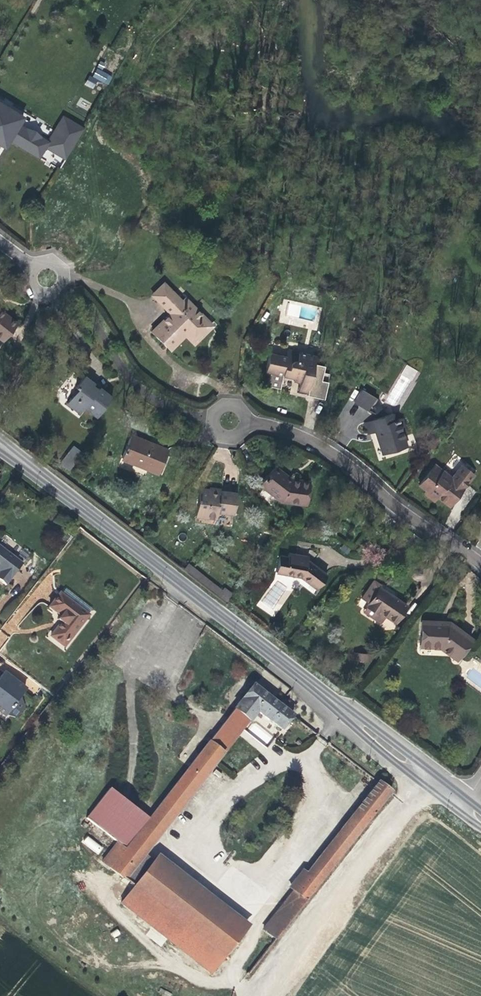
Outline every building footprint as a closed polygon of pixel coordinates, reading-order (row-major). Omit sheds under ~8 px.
[(98,67),(92,76),(107,85),(113,76),(98,67)] [(8,142),(9,139),(18,124),(22,116),(0,104),(0,138),(8,142)] [(48,141),(45,146),(65,159),(83,128),(62,116),(48,141)] [(39,157),(45,146),(48,141),(41,137),(34,131),(25,129),(18,124),(9,139),(39,157)] [(57,168),(62,160),(46,150),(41,159),(57,168)] [(152,295),(157,300),(168,289),(164,284),(152,295)] [(197,340),(212,326),(185,299),(181,302),(168,289),(157,300),(170,313),(172,315),(170,318),(168,316),(151,332),(166,347),(182,331),(180,329),(183,326),(197,340)] [(3,341),(17,323),(3,312),(3,313),(0,310),(0,339),(3,341)] [(182,331),(166,347),(169,350),(185,335),(194,343),(197,340),(183,326),(180,329),(182,331)] [(43,347),(37,342),(32,349),(38,353),(43,347)] [(286,357),(269,354),(265,372),(270,373),(267,386),(280,389),(283,375),(293,378),(294,375),(300,376),(299,382),(297,389),(307,391),(306,395),(322,398),(328,373),(322,372),(323,366),(314,364),(315,356),(288,350),(286,357)] [(413,377),(417,371),(407,365),(404,370),(413,377)] [(97,417),(112,398),(105,392),(104,395),(97,390),(82,378),(75,387),(78,389),(67,403),(80,413),(84,407),(97,417)] [(368,410),(375,397),(362,389),(354,402),(368,410)] [(375,432),(379,446),(383,445),(386,453),(407,447),(401,429),(405,428),(401,418),(395,420),(392,413),(376,419),(380,430),(375,431),(375,432)] [(380,430),(376,419),(364,422),(368,435),(375,432),(375,431),(380,430)] [(140,466),(158,474),(168,450),(149,443),(149,444),(146,443),(130,436),(122,458),(140,465),(140,466)] [(69,470),(82,453),(74,446),(60,463),(69,470)] [(308,485),(309,481),(290,478),(289,477),(274,465),(272,468),(289,482),(308,485)] [(455,497),(473,475),(461,466),(451,478),(434,465),(418,486),(426,491),(424,494),(434,501),(437,497),(448,506),(455,497)] [(308,485),(289,482),(272,468),(260,484),(281,501),(306,504),(308,485)] [(199,488),(195,516),(216,519),(217,512),(233,514),(236,493),(222,491),(220,491),(220,488),(209,486),(209,489),(199,488)] [(0,546),(0,570),(1,570),(0,571),(0,580),(6,585),(23,563),(0,546)] [(299,556),(288,554),(287,558),(279,556),(276,572),(300,577),(316,589),(326,576),(307,561),(307,560),(298,558),(299,556)] [(362,597),(369,602),(379,587),(381,584),(374,579),(362,597)] [(281,603),(278,601),(286,587),(274,580),(259,608),(274,616),(281,603)] [(395,622),(406,606),(400,601),(379,587),(369,602),(366,605),(367,606),(378,613),(379,611),(385,615),(395,622)] [(64,646),(88,615),(60,593),(49,606),(61,615),(64,618),(61,622),(51,636),(64,646)] [(378,613),(367,606),(364,611),(380,622),(385,615),(379,611),(378,613)] [(445,647),(458,657),(471,639),(449,623),(443,622),(421,621),(420,643),(431,643),(431,646),(439,647),(445,647)] [(457,659),(458,657),(445,647),(439,647),(457,659)] [(369,662),(370,654),(360,653),(359,661),(369,662)] [(5,716),(5,715),(16,718),(24,707),(20,696),(25,689),(4,673),(0,678),(0,712),(5,716)] [(293,715),(253,685),(234,709),(249,720),(250,721),(257,711),(281,729),(293,715)] [(227,717),(238,726),(233,732),(237,735),(249,720),(234,709),(227,717)] [(233,732),(238,726),(227,717),(223,724),(233,732)] [(233,732),(223,724),(221,726),(149,819),(109,788),(85,818),(117,842),(102,862),(125,880),(144,855),(223,753),(219,751),(233,732)] [(219,751),(223,753),(237,735),(233,732),(219,751)] [(293,891),(306,901),(391,792),(378,782),(307,873),(293,891)] [(99,854),(104,847),(87,836),(82,843),(99,854)] [(224,957),(250,925),(158,854),(153,861),(133,886),(224,957)] [(133,886),(153,861),(144,855),(125,880),(133,886)] [(288,887),(293,891),(307,873),(302,870),(288,887)] [(133,886),(121,903),(211,974),(224,957),(133,886)] [(263,930),(275,940),(306,901),(293,891),(263,930)]
